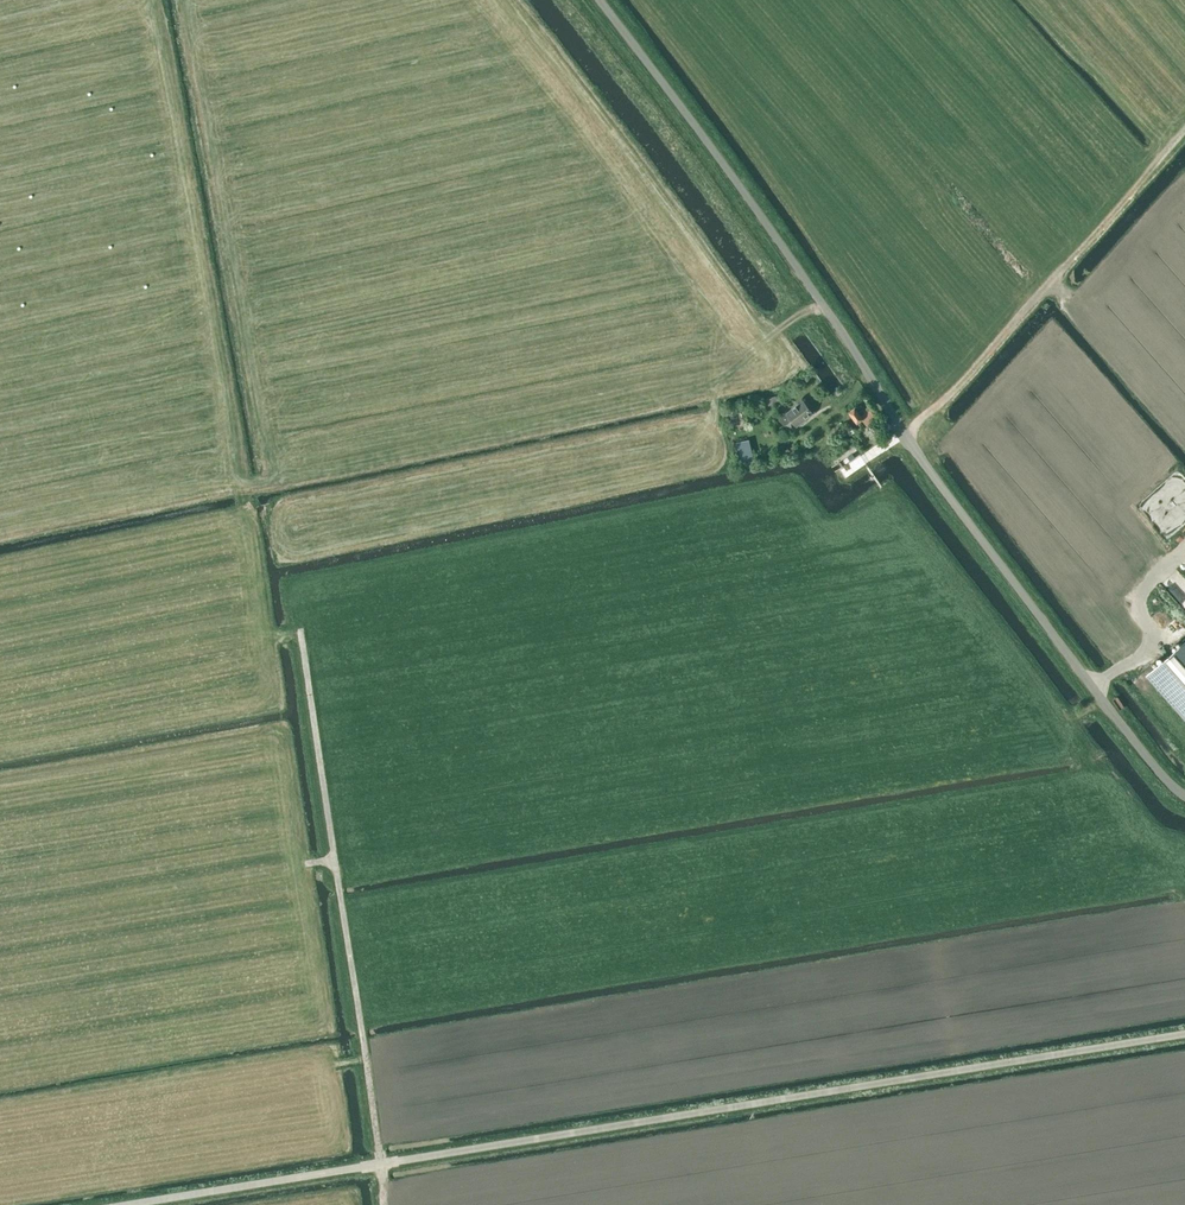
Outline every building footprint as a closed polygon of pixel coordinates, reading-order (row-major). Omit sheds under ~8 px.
[(797,425),(812,413),(805,403),(796,411),(793,408),(779,419),(784,425),(792,419),(797,425)] [(849,415),(855,428),(864,423),(865,426),(876,421),(871,410),(858,417),(856,411),(849,415)] [(850,434),(855,431),(851,426),(846,429),(850,434)] [(750,459),(748,445),(738,447),(741,461),(750,459)] [(1146,675),(1184,720),(1184,641),(1146,675)]
